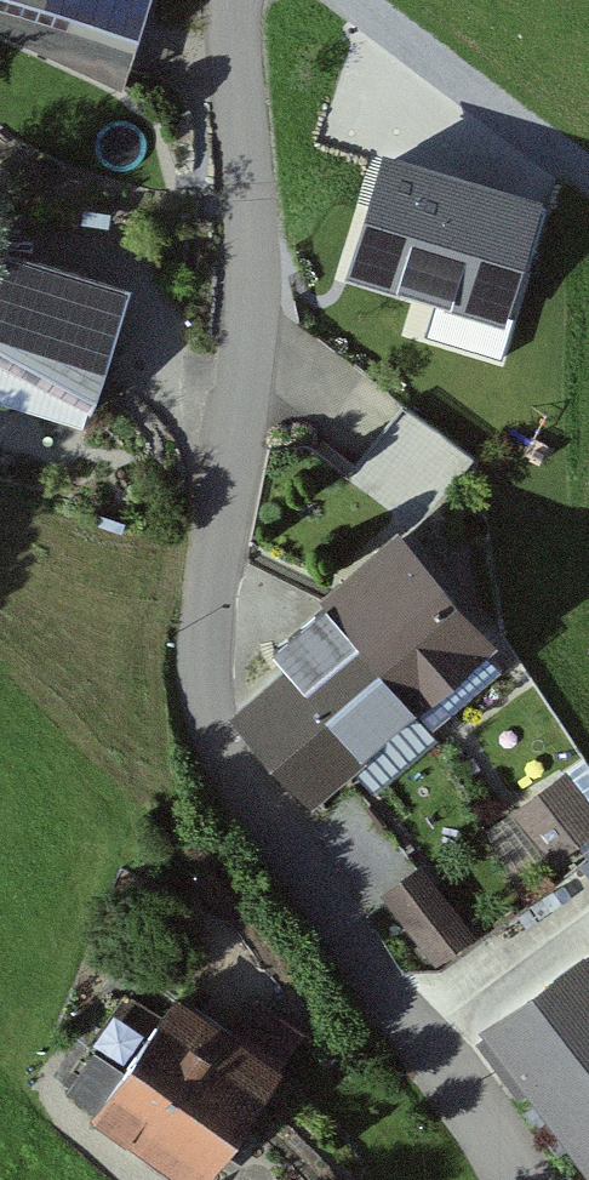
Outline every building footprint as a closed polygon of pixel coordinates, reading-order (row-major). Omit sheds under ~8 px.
[(133,50),(148,0),(0,0),(0,10),(133,50)] [(0,10),(0,34),(122,90),(133,50),(0,10)] [(0,246),(0,367),(87,409),(93,412),(128,287),(0,246)] [(0,367),(0,402),(81,429),(87,409),(0,367)] [(472,461),(403,407),(347,479),(416,533),(472,461)] [(491,644),(395,538),(269,651),(284,668),(233,714),(314,804),(491,644)] [(564,771),(510,813),(552,865),(588,836),(588,803),(564,771)] [(581,865),(588,876),(588,859),(581,865)] [(475,937),(419,864),(378,896),(435,969),(475,937)] [(481,1028),(588,1174),(588,955),(586,951),(481,1028)] [(177,1001),(127,1075),(94,1053),(65,1096),(95,1116),(91,1121),(178,1179),(204,1179),(303,1035),(255,1002),(231,1038),(177,1001)]
